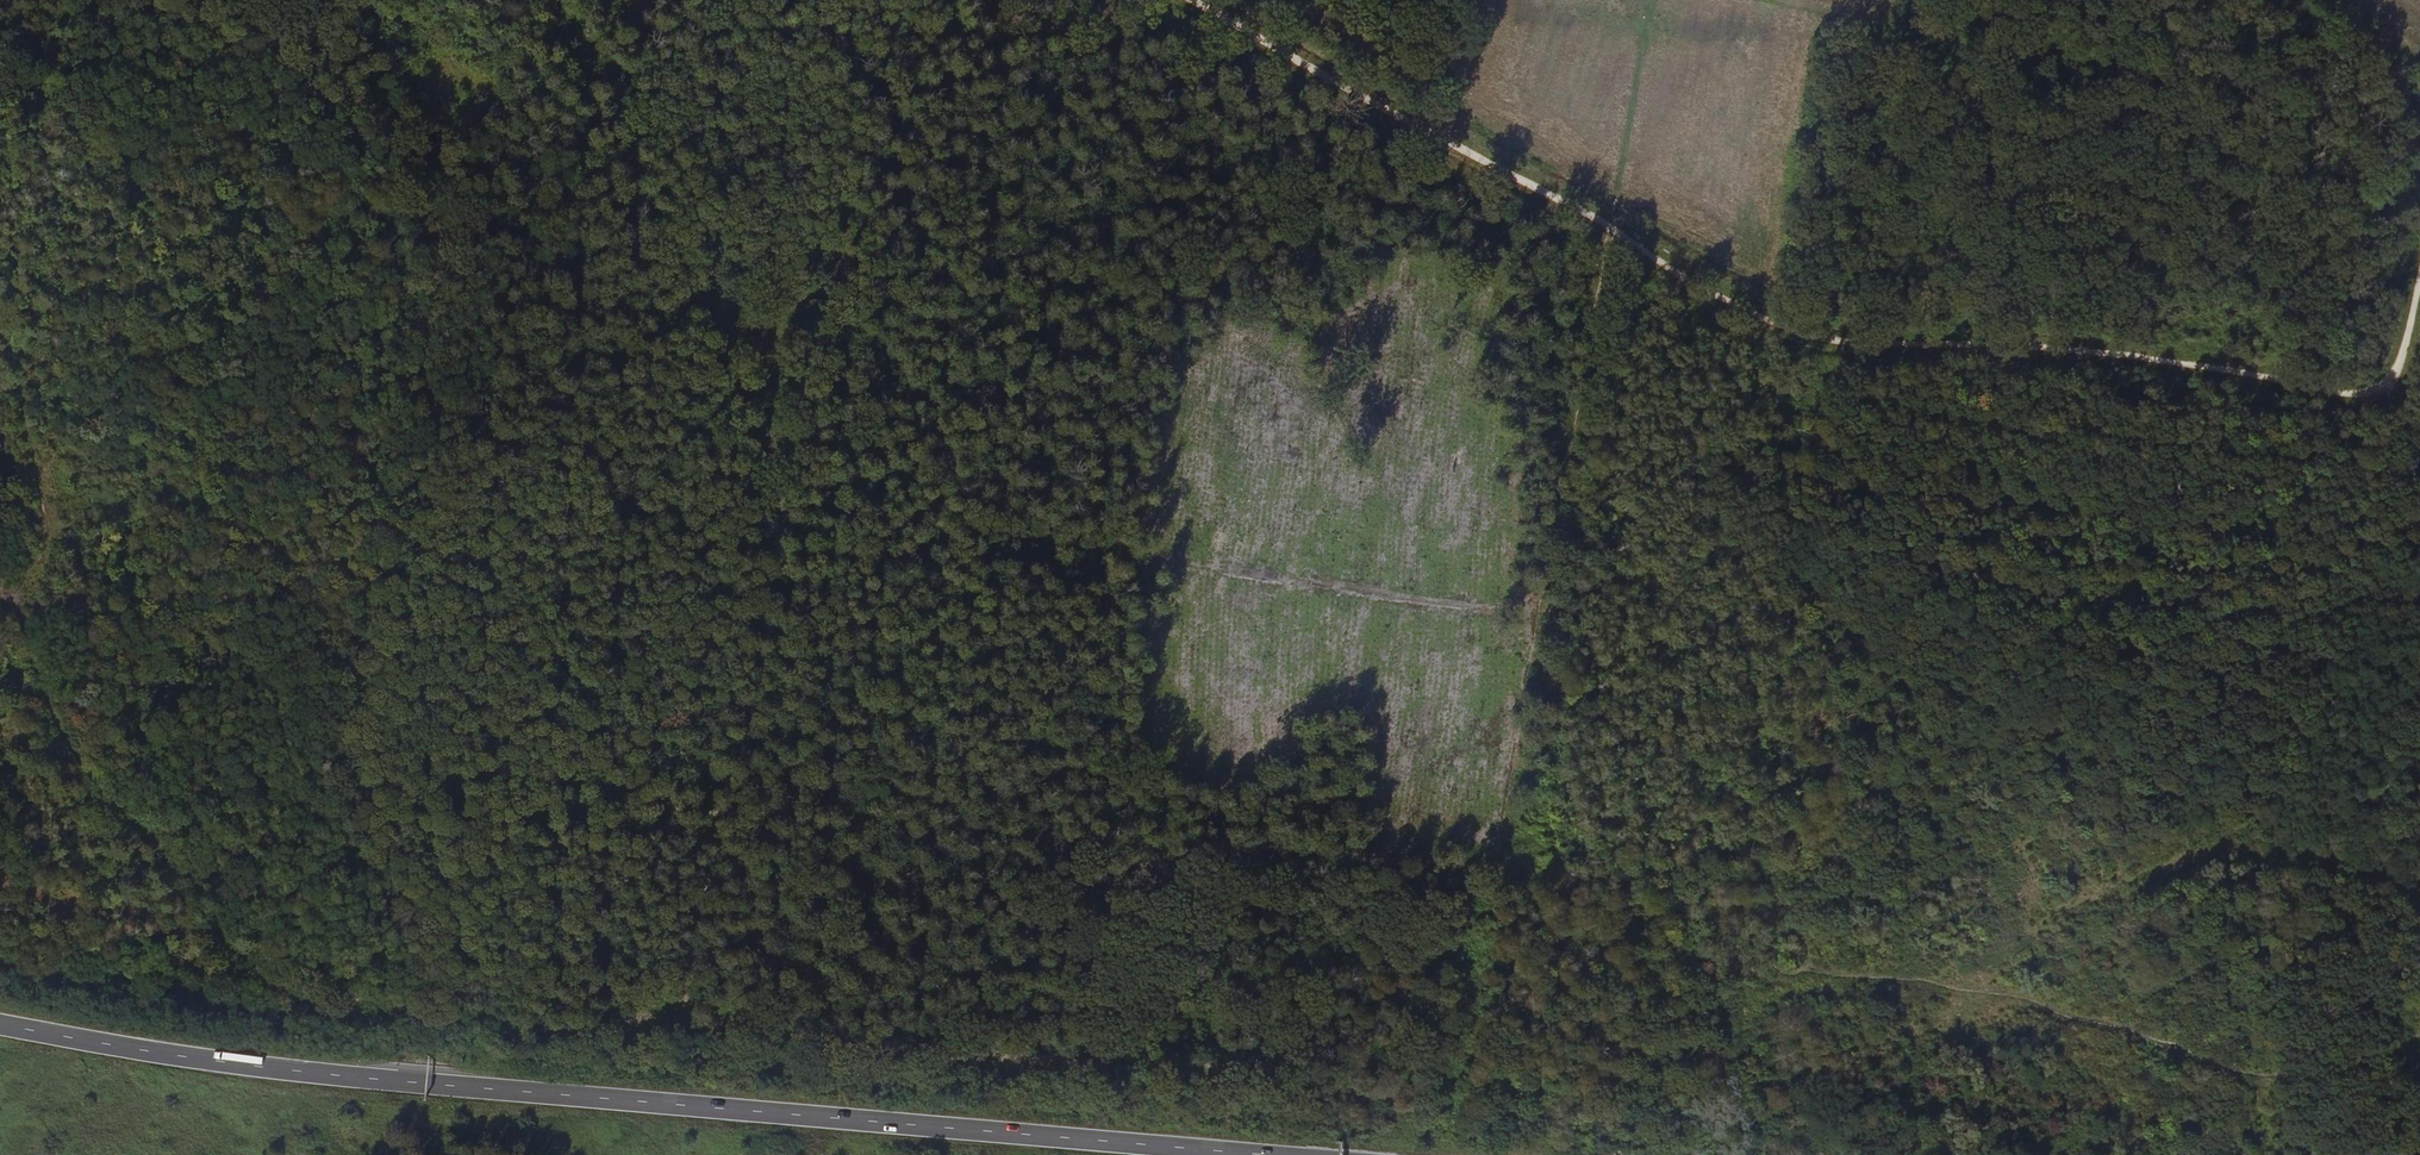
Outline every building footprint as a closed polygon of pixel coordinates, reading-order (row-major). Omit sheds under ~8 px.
[(392,417),(393,402),(379,401),(378,415),(392,417)]
